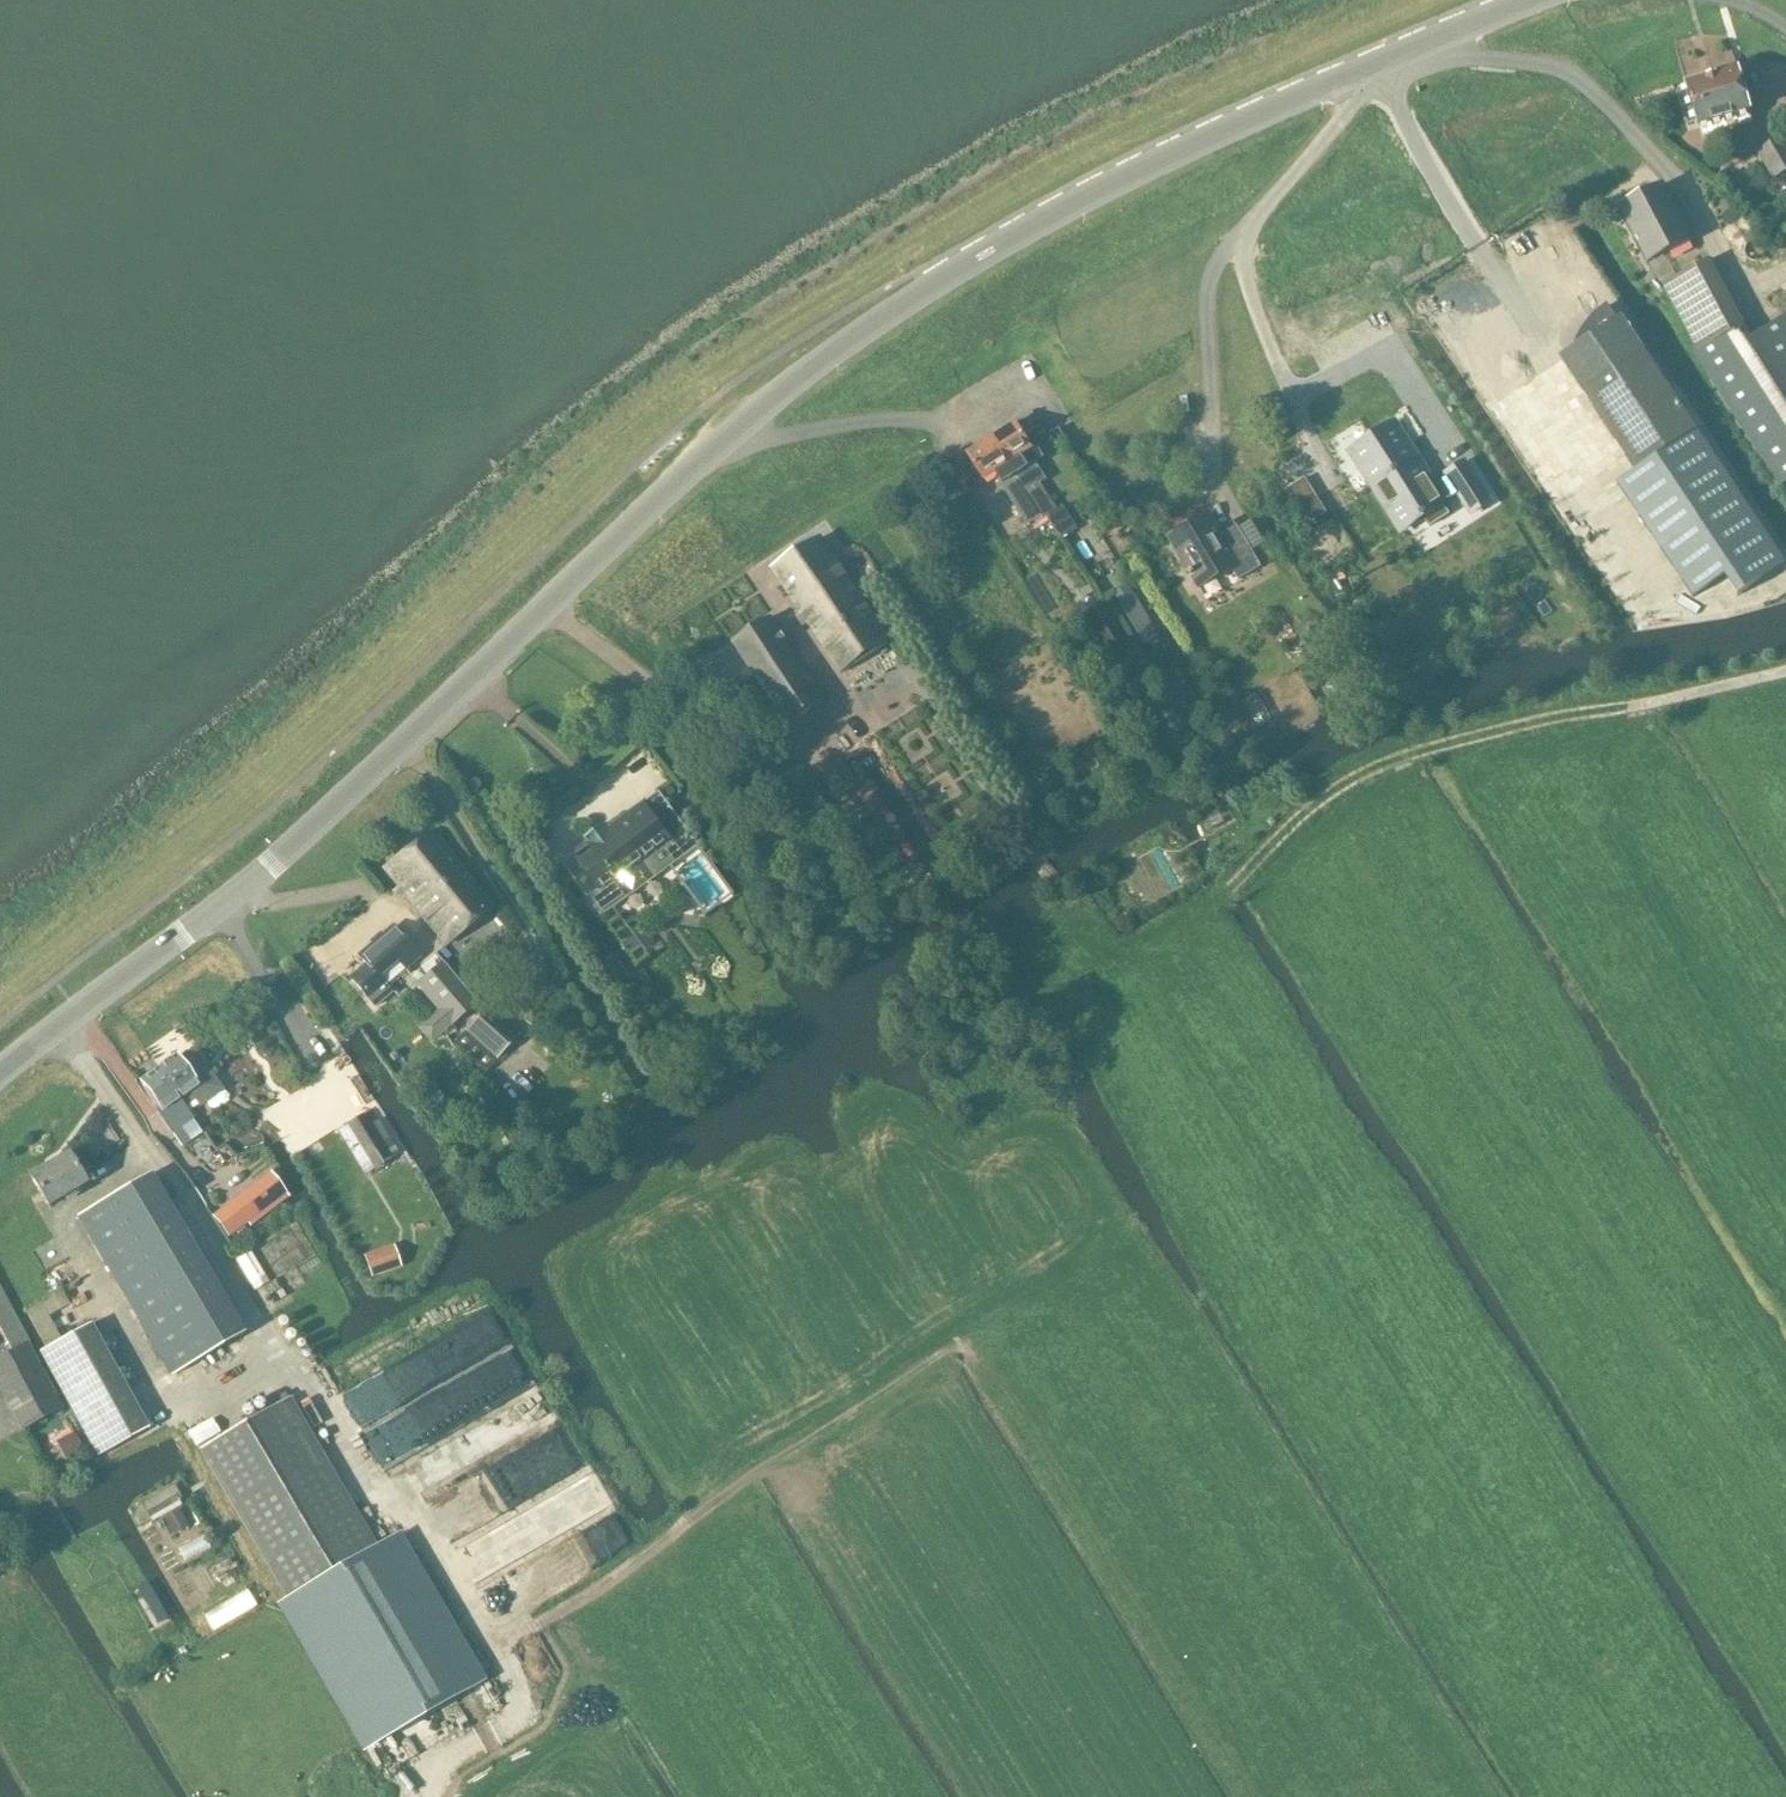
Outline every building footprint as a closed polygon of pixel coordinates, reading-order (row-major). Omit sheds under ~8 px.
[(1739,71),(1693,85),(1705,127),(1751,113),(1739,71)] [(1785,171),(1785,142),(1783,138),(1759,152),(1774,178),(1785,171)] [(1648,262),(1692,239),(1663,184),(1619,207),(1648,262)] [(1709,261),(1665,285),(1698,349),(1742,326),(1709,261)] [(1570,352),(1561,358),(1637,471),(1619,484),(1662,549),(1694,597),(1722,578),(1725,576),(1736,592),(1782,561),(1621,318),(1617,320),(1606,304),(1598,311),(1586,325),(1584,328),(1576,340),(1570,352)] [(1694,351),(1780,486),(1785,482),(1785,314),(1749,338),(1742,326),(1698,349),(1694,351)] [(992,439),(1015,474),(1026,467),(1020,457),(1033,448),(1017,423),(992,439)] [(1392,423),(1352,450),(1357,457),(1360,463),(1356,466),(1368,483),(1372,481),(1404,529),(1422,517),(1428,526),(1446,514),(1440,505),(1444,503),(1460,492),(1473,512),(1490,501),(1464,462),(1447,473),(1448,475),(1435,484),(1430,477),(1428,478),(1392,423)] [(1029,527),(1043,518),(1025,491),(1015,474),(992,439),(967,455),(983,480),(997,472),(1003,482),(1001,483),(1029,527)] [(1303,480),(1288,491),(1302,512),(1318,502),(1303,480)] [(1040,485),(1025,491),(1043,518),(1047,516),(1057,510),(1040,485)] [(1057,510),(1047,516),(1060,538),(1077,527),(1063,506),(1057,510)] [(1239,579),(1261,566),(1237,526),(1221,536),(1209,517),(1171,539),(1199,585),(1231,566),(1239,579)] [(773,569),(796,603),(841,673),(890,641),(821,537),(773,569)] [(786,725),(796,718),(824,700),(771,617),(733,642),(786,725)] [(1358,698),(1346,705),(1355,719),(1367,711),(1358,698)] [(839,754),(816,769),(830,789),(852,773),(839,754)] [(590,856),(580,864),(599,889),(587,897),(588,899),(584,902),(597,920),(601,917),(629,897),(622,888),(617,880),(643,861),(649,869),(655,877),(670,867),(699,846),(699,845),(674,813),(658,792),(641,804),(614,825),(610,820),(594,832),(584,839),(589,844),(595,853),(590,856)] [(751,809),(758,804),(753,797),(746,802),(751,809)] [(446,944),(493,907),(433,829),(381,871),(446,944)] [(598,924),(584,933),(608,967),(618,960),(622,957),(598,924)] [(406,967),(418,957),(392,926),(361,953),(369,963),(352,978),(375,1006),(391,992),(378,976),(399,958),(406,967)] [(443,963),(419,982),(441,1009),(420,1027),(431,1041),(452,1022),(476,1003),(443,963)] [(487,1007),(466,1030),(452,1045),(486,1074),(498,1059),(519,1035),(487,1007)] [(157,1068),(179,1099),(189,1092),(200,1107),(223,1090),(194,1050),(180,1061),(176,1055),(157,1068)] [(193,1118),(179,1099),(157,1068),(141,1080),(162,1109),(157,1112),(171,1133),(193,1118)] [(400,1154),(392,1142),(372,1109),(347,1124),(375,1169),(400,1154)] [(48,1205),(85,1184),(68,1153),(30,1173),(48,1205)] [(269,1172),(226,1205),(243,1226),(247,1223),(249,1225),(286,1194),(269,1172)] [(171,1375),(243,1332),(150,1174),(78,1216),(171,1375)] [(394,1245),(364,1256),(372,1278),(402,1267),(394,1245)] [(71,1268),(63,1273),(70,1284),(78,1279),(71,1268)] [(45,1349),(40,1352),(97,1457),(149,1429),(91,1324),(61,1340),(45,1349)] [(0,1358),(0,1384),(2,1388),(39,1368),(26,1344),(0,1358)] [(39,1368),(2,1388),(22,1428),(60,1409),(39,1368)] [(289,1397),(200,1449),(288,1599),(279,1604),(364,1745),(478,1677),(393,1530),(374,1541),(289,1397)] [(56,1441),(65,1460),(83,1450),(73,1432),(56,1441)] [(178,1507),(162,1516),(173,1535),(188,1526),(178,1507)] [(147,1581),(137,1588),(157,1623),(168,1617),(147,1581)]
